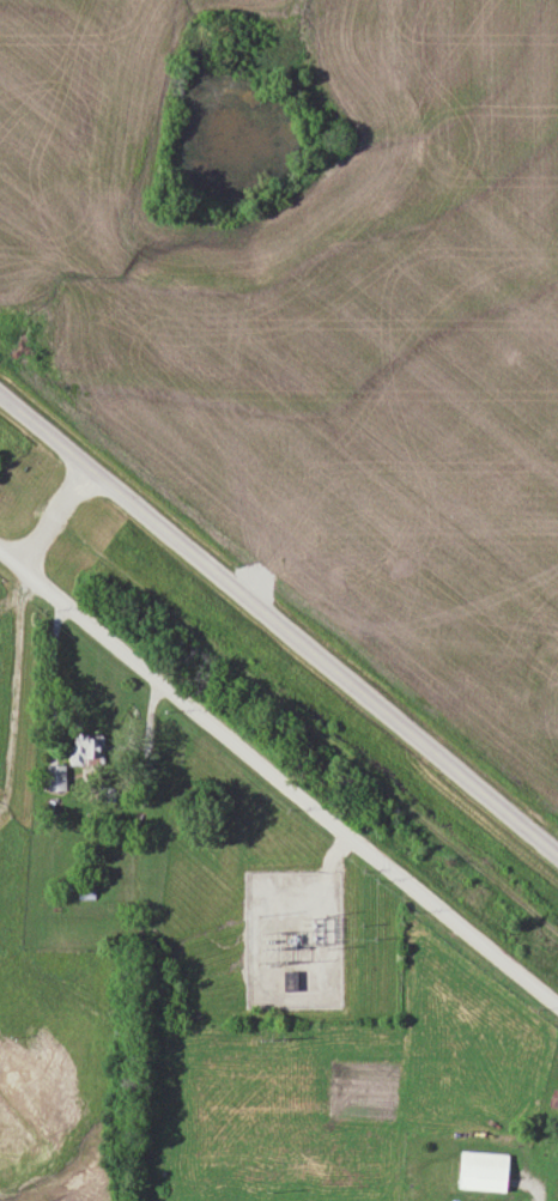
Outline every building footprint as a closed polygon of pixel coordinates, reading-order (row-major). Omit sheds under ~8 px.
[(101,733),(72,733),(72,762),(101,762),(101,733)] [(47,791),(66,791),(66,765),(47,765),(47,791)] [(283,990),(298,990),(298,970),(283,970),(283,990)] [(458,1189),(506,1193),(509,1154),(460,1151),(458,1189)]
